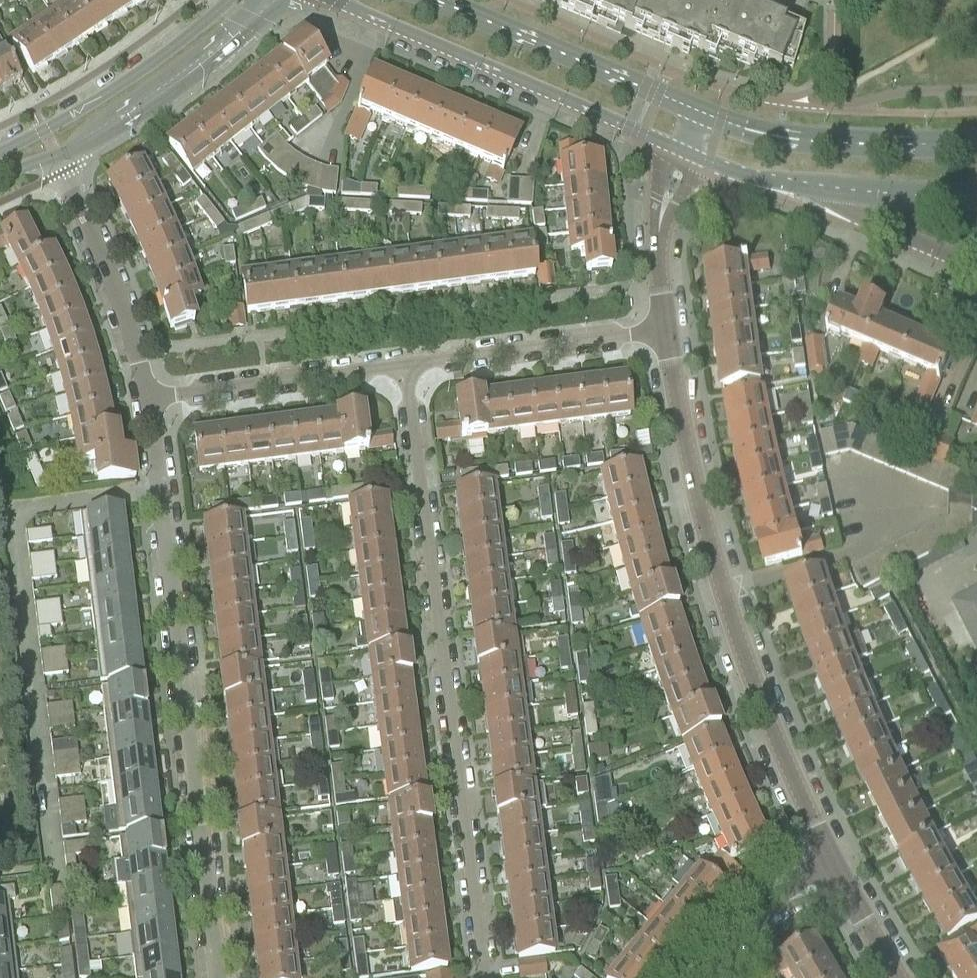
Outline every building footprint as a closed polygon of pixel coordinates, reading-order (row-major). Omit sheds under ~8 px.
[(72,3),(93,35),(113,21),(99,0),(76,0),(72,3)] [(113,21),(134,8),(128,0),(99,0),(113,21)] [(625,29),(638,0),(541,0),(607,29),(610,22),(625,29)] [(625,29),(688,55),(690,49),(707,56),(710,50),(764,73),(766,66),(779,71),(782,65),(792,68),(803,33),(726,0),(638,0),(625,29)] [(72,3),(52,17),(73,48),(93,34),(72,3)] [(52,17),(31,30),(52,61),(73,48),(52,17)] [(52,61),(31,30),(11,44),(32,75),(52,61)] [(316,52),(304,36),(302,35),(301,34),(299,33),(297,33),(295,33),(293,33),(292,34),(290,35),(289,36),(288,38),(287,40),(286,42),(286,44),(287,46),(288,47),(288,49),(281,55),(305,85),(320,101),(318,103),(327,113),(337,104),(345,86),(334,81),(313,54),(316,52)] [(1,90),(2,92),(10,88),(9,86),(20,81),(11,63),(0,43),(0,91),(1,90)] [(286,100),(305,85),(281,55),(262,69),(286,100)] [(267,114),(286,100),(262,69),(244,84),(267,114)] [(369,113),(382,118),(398,81),(394,80),(395,78),(383,72),(382,74),(373,71),(345,137),(357,142),(369,113)] [(404,132),(405,132),(422,92),(418,90),(419,88),(406,82),(405,85),(398,81),(382,118),(380,122),(387,125),(392,123),(406,128),(404,132)] [(249,129),(267,114),(244,84),(225,98),(249,129)] [(416,133),(429,139),(445,102),(442,101),(443,98),(430,93),(429,95),(422,92),(405,132),(411,135),(416,133)] [(225,98),(206,113),(229,143),(230,144),(249,129),(225,98)] [(452,153),(470,112),(466,111),(467,108),(454,103),(453,106),(445,102),(429,139),(428,142),(434,145),(440,143),(453,149),(452,153)] [(314,109),(301,119),(308,127),(321,117),(314,109)] [(464,153),(478,160),(493,123),(490,121),(491,119),(478,113),(477,116),(470,112),(452,153),(458,155),(464,153)] [(206,113),(187,128),(210,158),(210,159),(230,144),(229,143),(206,113)] [(288,129),(295,137),(308,127),(301,119),(288,129)] [(493,123),(478,160),(491,165),(484,180),(496,185),(518,133),(510,130),(511,127),(498,122),(497,124),(493,123)] [(172,140),(168,143),(179,158),(191,174),(210,159),(210,158),(187,128),(172,140)] [(256,150),(266,163),(284,147),(275,136),(256,150)] [(292,154),(284,147),(266,163),(280,177),(295,156),(292,154)] [(558,148),(562,187),(601,183),(598,158),(574,161),(573,147),(558,148)] [(170,156),(162,162),(171,175),(180,168),(170,156)] [(303,189),(312,166),(303,161),(295,156),(280,177),(303,189)] [(115,196),(119,203),(152,185),(141,163),(107,181),(109,185),(107,187),(112,197),(115,196)] [(320,194),(324,170),(312,166),(303,189),(320,194)] [(180,168),(171,175),(181,188),(182,188),(190,182),(190,181),(180,168)] [(334,196),(337,172),(324,170),(320,194),(334,196)] [(359,197),(360,186),(340,179),(340,196),(359,197)] [(507,180),(505,204),(518,205),(520,181),(507,180)] [(520,181),(518,205),(530,206),(531,206),(532,182),(520,181)] [(562,187),(565,210),(603,206),(601,183),(562,187)] [(119,203),(130,224),(164,208),(161,202),(152,185),(119,203)] [(360,186),(359,197),(376,197),(376,187),(360,186)] [(396,199),(411,200),(412,189),(397,189),(396,199)] [(412,189),(411,200),(428,201),(428,200),(429,191),(412,189)] [(455,192),(455,203),(469,204),(470,193),(455,192)] [(470,193),(469,204),(486,205),(487,194),(470,193)] [(203,198),(195,205),(204,217),(212,210),(203,198)] [(260,200),(245,206),(249,216),(264,210),(260,200)] [(304,200),(287,207),(291,217),(307,210),(305,202),(304,200)] [(305,200),(304,200),(305,202),(307,210),(323,211),(323,201),(305,200)] [(339,212),(355,213),(355,212),(355,202),(339,201),(339,212)] [(356,203),(355,213),(371,214),(372,204),(356,203)] [(388,205),(387,215),(404,216),(404,205),(388,205)] [(404,205),(404,216),(420,217),(420,206),(404,205)] [(245,206),(230,212),(234,223),(249,216),(245,206)] [(565,210),(567,234),(605,230),(603,206),(565,210)] [(287,207),(267,215),(271,225),(291,217),(287,207)] [(437,207),(436,218),(452,218),(453,208),(437,207)] [(130,224),(140,246),(174,231),(164,208),(130,224)] [(453,208),(452,218),(469,219),(469,209),(453,208)] [(212,210),(204,217),(214,230),(222,223),(212,210)] [(486,210),(485,220),(501,221),(502,211),(486,210)] [(502,211),(501,221),(517,222),(518,212),(502,211)] [(530,212),(533,228),(543,227),(541,211),(530,212)] [(267,215),(252,222),(256,231),(271,225),(267,215)] [(14,267),(40,255),(40,254),(23,221),(0,233),(0,246),(3,244),(14,267)] [(252,222),(237,228),(239,232),(241,238),(256,231),(252,222)] [(222,223),(214,230),(219,241),(239,232),(237,228),(226,228),(222,223)] [(605,230),(567,234),(569,255),(583,253),(585,273),(594,272),(594,274),(606,273),(606,270),(610,270),(605,230)] [(140,246),(149,269),(184,254),(174,231),(140,246)] [(535,249),(546,247),(544,231),(533,233),(535,249)] [(529,237),(504,240),(510,280),(534,277),(529,237)] [(504,240),(479,243),(484,284),(510,280),(504,240)] [(479,243),(457,246),(462,286),(484,284),(479,243)] [(457,246),(433,249),(438,290),(462,286),(457,246)] [(232,248),(222,250),(224,266),(234,265),(232,248)] [(14,267),(24,287),(61,270),(58,264),(61,263),(55,253),(53,253),(51,249),(40,254),(40,255),(14,267)] [(433,249),(409,252),(414,293),(438,290),(433,249)] [(409,252),(385,256),(390,296),(414,293),(409,252)] [(149,269),(157,291),(193,278),(184,254),(149,269)] [(385,256),(361,259),(366,299),(390,296),(385,256)] [(709,287),(709,290),(750,285),(748,276),(768,273),(765,257),(706,266),(707,275),(705,275),(706,287),(709,287)] [(361,259),(337,262),(343,302),(366,299),(361,259)] [(337,262),(313,265),(319,305),(343,302),(337,262)] [(313,265),(290,268),(295,308),(319,305),(313,265)] [(290,268),(266,271),(271,311),(295,308),(290,268)] [(539,270),(541,287),(553,286),(550,268),(539,270)] [(30,299),(34,308),(71,292),(68,286),(71,285),(66,274),(63,275),(61,270),(24,287),(30,299)] [(271,311),(266,271),(241,274),(247,315),(271,311)] [(193,278),(157,291),(170,329),(173,328),(174,331),(186,327),(185,325),(194,321),(188,303),(201,299),(194,280),(193,278)] [(795,297),(793,279),(782,281),(784,298),(795,297)] [(712,311),(713,314),(753,308),(750,285),(709,290),(711,298),(708,299),(710,311),(712,311)] [(39,322),(42,329),(80,314),(77,308),(80,307),(76,298),(74,299),(71,292),(34,308),(39,322)] [(832,322),(826,336),(839,341),(840,338),(850,342),(863,348),(865,349),(878,319),(882,308),(864,300),(859,311),(840,303),(832,322)] [(799,320),(797,302),(786,304),(788,321),(799,320)] [(716,334),(716,338),(756,332),(753,308),(713,314),(714,322),(711,323),(713,335),(716,334)] [(229,310),(231,328),(243,327),(240,309),(229,310)] [(42,329),(49,350),(88,337),(86,331),(88,330),(84,319),(82,319),(80,314),(42,329)] [(879,355),(902,365),(915,335),(878,319),(865,349),(858,365),(872,371),(879,355)] [(3,345),(14,340),(7,326),(0,329),(0,337),(3,345)] [(803,344),(801,326),(790,328),(793,346),(803,344)] [(719,358),(720,362),(760,356),(756,332),(716,338),(717,346),(715,347),(716,358),(719,358)] [(807,337),(812,370),(828,367),(824,335),(807,337)] [(915,335),(902,365),(926,375),(914,404),(929,410),(941,382),(939,381),(944,370),(946,371),(952,358),(949,357),(952,350),(915,335)] [(52,358),(56,372),(95,360),(93,354),(96,353),(92,342),(90,342),(88,337),(49,350),(52,358)] [(806,368),(804,350),(793,352),(796,370),(806,368)] [(760,356),(720,362),(721,370),(718,370),(720,382),(722,382),(723,386),(763,380),(760,356)] [(60,388),(62,396),(101,383),(99,373),(101,373),(99,365),(97,365),(95,360),(56,372),(60,388)] [(607,380),(599,381),(604,419),(629,416),(624,378),(619,379),(619,376),(607,378),(607,380)] [(584,383),(576,384),(580,422),(604,419),(599,381),(596,382),(595,379),(584,381),(584,383)] [(560,387),(552,388),(556,425),(580,422),(576,384),(572,385),(571,382),(559,384),(560,387)] [(62,396),(66,416),(107,406),(106,400),(108,400),(105,388),(103,388),(101,383),(62,396)] [(536,390),(528,391),(533,428),(556,425),(552,388),(548,388),(548,386),(535,387),(536,390)] [(512,393),(504,394),(509,431),(533,428),(528,391),(524,391),(524,388),(512,390),(512,393)] [(848,388),(843,400),(856,406),(862,394),(848,388)] [(4,412),(13,407),(6,392),(0,395),(0,404),(4,412)] [(488,396),(480,397),(485,435),(509,431),(504,394),(500,394),(500,392),(488,393),(488,396)] [(729,416),(730,424),(770,416),(765,392),(726,400),(726,404),(724,405),(726,417),(729,416)] [(799,394),(801,410),(810,409),(808,393),(799,394)] [(485,435),(480,397),(455,400),(459,425),(435,428),(437,441),(485,435)] [(66,416),(71,438),(112,431),(111,423),(113,423),(111,411),(108,411),(107,406),(66,416)] [(810,409),(801,410),(802,426),(812,425),(810,409)] [(5,416),(12,431),(22,427),(14,411),(5,416)] [(362,412),(337,416),(342,453),(389,447),(388,434),(365,437),(362,412)] [(317,418),(313,419),(318,456),(342,453),(337,416),(329,417),(329,414),(316,416),(317,418)] [(733,440),(735,449),(774,440),(770,416),(730,424),(731,428),(728,429),(731,441),(733,440)] [(293,421),(289,422),(294,459),(318,456),(313,419),(305,420),(305,417),(293,419),(293,421)] [(269,424),(265,425),(270,462),(294,459),(289,422),(277,424),(277,421),(269,422),(269,424)] [(245,428),(242,428),(246,466),(270,462),(265,425),(257,426),(257,423),(245,425),(245,428)] [(221,431),(218,431),(223,469),(246,466),(242,428),(234,429),(233,426),(221,428),(221,431)] [(837,454),(849,451),(851,426),(832,431),(837,454)] [(849,451),(860,455),(869,433),(851,426),(849,451)] [(879,426),(875,434),(886,439),(890,430),(879,426)] [(921,452),(933,458),(943,434),(931,428),(921,452)] [(223,469),(218,431),(210,432),(209,429),(197,431),(197,434),(193,434),(198,472),(223,469)] [(71,439),(74,460),(78,459),(93,457),(119,454),(115,430),(112,431),(71,438),(71,439)] [(826,457),(837,454),(832,431),(820,433),(826,457)] [(13,436),(20,452),(30,447),(23,432),(13,436)] [(860,455),(871,460),(880,438),(869,433),(860,455)] [(943,434),(933,458),(946,463),(957,439),(943,434)] [(871,460),(882,465),(891,443),(880,438),(871,460)] [(805,442),(808,456),(819,454),(815,439),(805,442)] [(738,464),(740,472),(779,463),(776,448),(774,440),(735,449),(736,452),(733,453),(736,464),(738,464)] [(882,465),(893,469),(902,447),(891,443),(882,465)] [(893,469),(904,474),(913,452),(902,447),(893,469)] [(904,474),(915,478),(924,456),(913,452),(904,474)] [(23,457),(30,474),(40,470),(33,453),(23,457)] [(78,459),(74,460),(75,465),(91,462),(93,483),(134,478),(131,453),(119,454),(93,457),(78,459)] [(625,453),(609,455),(610,465),(626,463),(625,453)] [(819,454),(808,456),(812,472),(822,469),(819,454)] [(601,456),(585,458),(586,468),(603,466),(601,456)] [(915,478),(926,483),(935,461),(924,456),(915,478)] [(578,459),(561,461),(562,472),(579,470),(578,459)] [(926,483),(937,488),(946,466),(935,461),(926,483)] [(554,462),(537,464),(538,475),(555,473),(554,462)] [(744,488),(746,495),(785,486),(781,471),(779,463),(740,472),(741,476),(739,477),(741,489),(744,488)] [(530,465),(513,467),(515,478),(531,475),(530,465)] [(937,488),(948,492),(973,476),(946,466),(937,488)] [(506,468),(489,470),(491,480),(507,478),(506,468)] [(601,476),(606,501),(643,492),(641,484),(644,483),(641,471),(638,472),(638,468),(601,476)] [(40,470),(30,474),(36,489),(46,485),(40,470)] [(491,480),(489,470),(459,474),(461,484),(491,480)] [(948,492),(948,505),(972,506),(973,476),(948,492)] [(815,488),(818,502),(829,499),(826,485),(815,488)] [(458,507),(459,515),(495,511),(492,486),(456,491),(456,495),(454,495),(455,507),(458,507)] [(750,512),(751,519),(791,508),(785,486),(746,495),(747,500),(744,501),(747,512),(750,512)] [(362,487),(346,489),(347,499),(364,497),(362,487)] [(536,488),(538,505),(549,504),(547,487),(536,488)] [(346,489),(330,491),(332,501),(347,499),(346,489)] [(323,492),(306,494),(307,504),(325,502),(323,492)] [(611,523),(612,525),(648,515),(646,507),(649,506),(646,494),(644,495),(643,492),(606,501),(611,523)] [(554,495),(556,512),(566,510),(564,493),(554,495)] [(299,495),(282,497),(284,508),(300,506),(299,495)] [(275,498),(259,500),(260,511),(276,509),(275,498)] [(829,499),(818,502),(822,518),(833,515),(829,499)] [(348,505),(352,529),(387,524),(386,516),(389,516),(387,504),(385,504),(384,500),(348,505)] [(251,501),(235,503),(237,514),(252,512),(251,501)] [(211,506),(213,517),(229,514),(228,504),(211,506)] [(549,504),(538,505),(540,519),(550,518),(549,504)] [(756,535),(758,543),(797,532),(791,508),(751,519),(753,524),(750,525),(754,536),(756,535)] [(79,514),(82,538),(123,533),(123,530),(121,531),(121,526),(124,524),(124,525),(125,524),(121,511),(120,509),(79,514)] [(566,510),(556,512),(558,525),(568,524),(566,510)] [(461,531),(462,539),(499,534),(495,511),(459,515),(460,519),(457,519),(458,531),(461,531)] [(612,525),(618,548),(654,538),(652,530),(655,529),(652,517),(649,518),(648,515),(612,525)] [(206,540),(207,548),(245,543),(243,519),(204,523),(205,528),(202,528),(204,540),(206,540)] [(299,520),(301,536),(313,534),(311,519),(299,520)] [(293,523),(282,524),(284,539),(295,538),(295,536),(293,523)] [(352,529),(355,553),(390,548),(389,540),(392,540),(390,528),(388,528),(387,524),(352,529)] [(937,524),(926,530),(937,551),(948,545),(937,524)] [(24,532),(26,545),(51,542),(49,529),(24,532)] [(926,530),(915,535),(927,556),(937,551),(926,530)] [(797,532),(758,543),(765,568),(821,552),(817,537),(800,541),(797,532)] [(82,538),(85,562),(126,557),(126,554),(124,555),(124,550),(126,548),(127,549),(128,548),(123,535),(123,533),(82,538)] [(464,554),(465,563),(502,558),(499,534),(462,539),(463,542),(460,543),(461,555),(464,554)] [(827,539),(830,550),(841,546),(838,535),(827,539)] [(915,535),(905,541),(916,562),(927,556),(915,535)] [(312,536),(301,537),(303,551),(303,552),(313,551),(312,536)] [(553,537),(542,538),(543,553),(554,551),(553,537)] [(295,538),(284,539),(286,554),(297,553),(297,552),(295,538)] [(618,548),(624,571),(660,561),(658,553),(661,552),(658,540),(655,541),(654,538),(618,548)] [(905,541),(894,546),(906,567),(916,562),(905,541)] [(209,563),(210,571),(248,567),(245,543),(207,548),(207,552),(205,552),(206,564),(209,563)] [(571,544),(560,545),(562,560),(573,559),(571,544)] [(894,546),(884,552),(895,573),(906,567),(894,546)] [(355,553),(358,577),(393,572),(392,564),(395,563),(393,551),(391,552),(390,548),(355,553)] [(554,551),(543,553),(545,569),(556,568),(554,551)] [(884,552),(873,557),(884,578),(895,573),(884,552)] [(27,556),(29,569),(54,566),(52,553),(27,556)] [(85,562),(87,586),(129,581),(129,578),(127,578),(126,574),(129,572),(130,572),(131,572),(126,559),(126,557),(85,562)] [(873,557),(863,563),(874,584),(884,578),(873,557)] [(467,578),(468,587),(505,582),(502,558),(465,563),(466,566),(463,567),(465,579),(467,578)] [(573,559),(562,560),(564,576),(575,574),(573,559)] [(624,571),(630,593),(666,583),(664,576),(667,575),(664,563),(661,564),(660,561),(624,571)] [(874,584),(863,563),(852,568),(863,590),(874,584)] [(54,566),(29,569),(30,581),(55,579),(54,566)] [(212,587),(213,596),(251,591),(248,567),(210,571),(210,575),(208,576),(209,588),(212,587)] [(316,568),(305,569),(307,584),(318,583),(316,568)] [(299,570),(287,572),(289,587),(301,585),(301,584),(299,570)] [(791,598),(794,606),(830,594),(823,571),(786,582),(788,586),(785,587),(789,599),(791,598)] [(358,577),(361,600),(396,596),(395,588),(398,587),(397,575),(394,576),(393,572),(358,577)] [(87,586),(90,610),(132,605),(132,602),(130,602),(129,597),(132,595),(132,596),(134,596),(129,583),(129,581),(87,586)] [(470,602),(471,611),(508,606),(505,582),(468,587),(469,590),(466,590),(468,603),(470,602)] [(318,583),(307,584),(309,600),(320,598),(318,583)] [(635,609),(627,612),(630,621),(638,618),(657,613),(676,607),(669,583),(666,583),(630,593),(635,609)] [(559,584),(549,585),(550,600),(561,599),(559,584)] [(301,585),(289,587),(291,602),(303,600),(301,585)] [(884,588),(870,595),(875,604),(889,597),(884,588)] [(215,611),(216,619),(254,614),(251,591),(213,596),(213,599),(211,599),(212,611),(215,611)] [(952,603),(976,651),(976,591),(952,603)] [(577,594),(566,595),(568,611),(579,609),(577,594)] [(799,622),(802,629),(838,616),(830,594),(794,606),(795,610),(793,611),(797,623),(799,622)] [(361,600),(364,624),(399,620),(398,611),(401,611),(399,599),(397,600),(396,596),(361,600)] [(561,599),(550,600),(552,616),(563,614),(561,599)] [(33,604),(34,617),(59,614),(58,601),(33,604)] [(90,610),(93,634),(135,629),(134,626),(133,626),(132,621),(135,619),(135,620),(137,620),(132,606),(132,605),(90,610)] [(893,605),(883,610),(891,624),(900,618),(893,605)] [(508,606),(471,611),(472,614),(469,614),(471,626),(474,626),(475,635),(494,632),(511,630),(508,606)] [(579,609),(568,611),(570,625),(570,626),(581,625),(579,609)] [(639,624),(647,648),(683,636),(680,629),(683,628),(679,616),(677,617),(675,613),(656,619),(639,624)] [(59,614),(34,617),(37,641),(50,639),(48,628),(61,626),(59,614)] [(218,635),(219,643),(257,638),(254,614),(216,619),(216,623),(214,623),(215,635),(218,635)] [(322,616),(311,618),(313,633),(324,631),(322,616)] [(807,644),(810,652),(846,639),(838,616),(802,629),(803,633),(800,634),(804,645),(807,644)] [(305,618),(294,620),(296,635),(307,633),(307,632),(305,618)] [(900,618),(891,624),(898,637),(908,632),(900,618)] [(399,620),(364,624),(366,639),(354,640),(355,650),(403,644),(401,635),(404,635),(403,623),(400,623),(399,620)] [(93,634),(96,658),(138,653),(137,650),(136,650),(135,645),(138,643),(138,644),(139,643),(135,630),(135,629),(93,634)] [(324,631),(313,633),(315,648),(326,646),(324,631)] [(307,633),(296,635),(298,650),(309,648),(307,633)] [(815,667),(818,675),(866,656),(858,635),(846,639),(810,652),(811,656),(809,657),(813,669),(815,667)] [(473,641),(476,666),(515,660),(512,636),(473,641)] [(647,648),(655,671),(690,659),(688,651),(690,651),(686,639),(684,639),(683,636),(647,648)] [(257,638),(219,643),(219,647),(216,647),(218,659),(221,659),(222,668),(260,663),(257,638)] [(567,639),(556,640),(558,655),(568,653),(567,639)] [(915,645),(905,651),(912,664),(922,659),(915,645)] [(39,652),(40,664),(65,661),(64,649),(39,652)] [(368,655),(371,680),(407,675),(409,675),(406,650),(368,655)] [(138,653),(96,658),(99,682),(140,677),(140,674),(138,674),(138,669),(141,667),(141,668),(142,667),(138,654),(138,653)] [(568,653),(558,655),(559,671),(570,669),(568,653)] [(574,654),(576,669),(586,667),(584,653),(574,654)] [(824,690),(827,698),(863,684),(854,662),(866,657),(866,656),(818,675),(820,679),(817,680),(822,692),(824,690)] [(481,685),(482,690),(530,683),(526,659),(515,660),(476,666),(479,666),(480,673),(477,674),(479,686),(481,685)] [(655,671),(662,694),(698,681),(696,674),(698,673),(694,661),(692,662),(690,659),(655,671)] [(922,659),(912,664),(919,678),(929,673),(922,659)] [(65,661),(40,664),(42,677),(67,674),(65,661)] [(586,667),(576,669),(578,685),(588,683),(586,667)] [(220,674),(222,699),(264,694),(261,669),(220,674)] [(328,671),(318,672),(320,687),(330,686),(328,671)] [(312,673),(301,674),(303,690),(314,688),(314,687),(312,673)] [(371,680),(375,703),(410,698),(409,695),(412,695),(410,682),(408,683),(407,675),(371,680)] [(662,694),(671,717),(707,703),(704,696),(706,695),(702,684),(700,685),(698,681),(662,694)] [(100,688),(103,713),(145,707),(142,683),(100,688)] [(484,709),(485,714),(521,709),(533,708),(530,683),(482,690),(483,697),(480,697),(482,710),(484,709)] [(833,713),(836,721),(872,706),(863,684),(827,698),(829,702),(826,703),(831,714),(833,713)] [(330,686),(320,687),(322,703),(332,701),(330,686)] [(572,686),(562,687),(564,704),(574,702),(572,686)] [(927,691),(934,703),(943,699),(936,687),(927,691)] [(314,688),(303,690),(305,705),(316,703),(314,688)] [(228,718),(228,722),(266,717),(264,694),(222,699),(223,699),(225,699),(226,706),(224,707),(225,719),(228,718)] [(375,703),(378,727),(413,722),(412,719),(415,718),(413,706),(411,707),(410,698),(375,703)] [(943,699),(934,703),(941,718),(950,713),(943,699)] [(574,702),(564,704),(565,718),(576,717),(574,702)] [(707,703),(671,717),(680,742),(718,726),(709,703),(707,703)] [(45,707),(47,719),(72,716),(70,704),(45,707)] [(581,706),(583,721),(593,720),(591,704),(581,706)] [(843,736),(846,743),(881,728),(872,706),(836,721),(838,724),(835,725),(840,737),(843,736)] [(103,713),(106,736),(147,731),(147,728),(145,729),(145,724),(147,722),(148,723),(149,722),(144,708),(145,708),(145,707),(103,713)] [(488,733),(488,738),(525,733),(521,709),(485,714),(486,721),(483,721),(485,733),(488,733)] [(72,716),(47,719),(48,732),(73,729),(72,716)] [(231,742),(231,746),(269,741),(266,717),(228,722),(229,730),(226,731),(228,742),(231,742)] [(335,718),(324,720),(326,735),(336,733),(335,718)] [(318,720),(307,722),(309,737),(320,736),(320,734),(318,720)] [(593,720),(583,721),(585,736),(595,735),(593,720)] [(378,727),(381,751),(416,746),(415,742),(418,742),(417,730),(414,730),(413,722),(378,727)] [(957,727),(948,732),(955,746),(965,741),(957,727)] [(852,758),(856,766),(890,750),(881,728),(846,743),(847,747),(845,748),(850,759),(852,758)] [(106,736),(109,760),(150,755),(150,752),(148,752),(147,748),(150,746),(151,746),(152,746),(147,733),(147,731),(106,736)] [(567,734),(569,751),(579,749),(577,732),(567,734)] [(336,733),(326,735),(328,750),(338,749),(336,733)] [(491,757),(491,761),(528,757),(525,733),(488,738),(489,745),(486,745),(488,757),(491,757)] [(682,748),(692,771),(727,756),(724,748),(727,747),(722,736),(719,737),(718,733),(682,748)] [(320,736),(309,737),(310,752),(322,751),(322,750),(320,736)] [(70,741),(50,743),(53,767),(78,764),(76,752),(72,752),(70,741)] [(233,766),(234,769),(272,764),(269,741),(231,746),(232,754),(229,754),(231,766),(233,766)] [(965,741),(955,746),(962,760),(972,755),(965,741)] [(587,746),(588,763),(598,762),(597,745),(587,746)] [(381,751),(384,774),(419,770),(419,766),(421,766),(420,754),(417,754),(416,746),(381,751)] [(581,750),(570,751),(572,765),(583,764),(581,750)] [(863,782),(866,788),(900,771),(890,750),(856,766),(857,769),(855,771),(860,783),(863,782)] [(109,760),(111,784),(153,779),(153,776),(151,776),(150,771),(153,770),(155,770),(150,757),(150,755),(109,760)] [(692,771),(701,793),(736,778),(733,770),(736,769),(731,758),(728,759),(727,756),(692,771)] [(528,757),(491,761),(492,769),(489,769),(491,781),(494,781),(494,785),(531,780),(528,757)] [(78,764),(53,767),(54,779),(79,776),(78,764)] [(236,790),(237,793),(275,788),(272,764),(234,769),(235,778),(232,778),(233,790),(236,790)] [(340,765),(330,767),(331,781),(342,780),(340,765)] [(324,768),(313,769),(314,784),(325,782),(324,768)] [(969,773),(976,787),(976,786),(976,768),(969,773)] [(419,770),(384,774),(387,799),(422,794),(422,790),(424,790),(423,778),(420,778),(419,770)] [(866,788),(877,810),(911,793),(900,771),(866,788)] [(701,793),(711,816),(746,801),(742,792),(745,791),(740,780),(737,781),(736,778),(701,793)] [(111,784),(114,808),(156,803),(155,800),(154,800),(153,795),(156,793),(156,794),(157,794),(153,780),(153,779),(111,784)] [(342,780),(331,781),(333,797),(334,805),(353,803),(354,803),(353,794),(344,795),(342,780)] [(583,780),(574,781),(576,796),(587,795),(585,780),(583,780)] [(325,782),(314,784),(317,804),(328,803),(325,782)] [(496,816),(498,816),(534,811),(546,809),(543,785),(492,791),(496,816)] [(275,788),(237,793),(238,802),(235,802),(236,814),(239,814),(240,818),(278,813),(275,788)] [(604,791),(593,793),(595,808),(606,807),(604,791)] [(877,810),(888,832),(923,814),(911,793),(877,810)] [(57,802),(58,815),(83,812),(82,799),(57,802)] [(388,805),(391,830),(426,825),(429,825),(426,800),(388,805)] [(711,816),(721,837),(756,822),(752,814),(755,813),(750,802),(747,803),(746,801),(711,816)] [(156,803),(114,808),(117,833),(159,828),(158,824),(157,824),(156,819),(159,817),(159,818),(160,818),(156,804),(156,803)] [(606,807),(595,808),(597,824),(608,823),(606,807)] [(345,811),(335,812),(337,828),(348,826),(347,825),(345,811)] [(501,836),(501,839),(537,835),(534,811),(498,816),(499,824),(497,824),(498,836),(501,836)] [(83,812),(58,815),(60,827),(85,824),(83,812)] [(329,813),(318,814),(320,829),(321,830),(331,828),(329,813)] [(589,813),(579,815),(581,829),(591,827),(589,813)] [(888,832),(899,854),(934,836),(923,814),(888,832)] [(237,824),(240,848),(282,843),(279,819),(237,824)] [(756,822),(721,837),(726,849),(719,853),(704,870),(714,878),(728,861),(766,843),(762,836),(765,835),(760,823),(757,825),(756,822)] [(391,830),(394,853),(430,848),(429,845),(432,845),(430,833),(428,833),(426,825),(391,830)] [(591,827),(581,829),(583,845),(593,844),(591,827)] [(118,838),(121,863),(163,858),(161,833),(118,838)] [(673,833),(659,839),(663,849),(678,843),(673,833)] [(504,859),(505,863),(540,858),(537,835),(501,839),(503,847),(500,848),(501,860),(504,859)] [(907,868),(911,875),(944,856),(941,850),(934,836),(899,854),(901,858),(899,859),(905,870),(907,868)] [(659,839),(645,846),(649,855),(663,849),(659,839)] [(87,842),(62,845),(63,858),(65,870),(75,868),(73,857),(88,855),(87,842)] [(246,868),(246,872),(285,867),(282,843),(240,848),(240,849),(243,849),(244,856),(241,857),(243,869),(246,868)] [(350,844),(339,846),(341,861),(352,860),(350,844)] [(649,855),(645,846),(631,852),(635,862),(649,855)] [(333,847),(323,848),(325,863),(335,861),(334,847),(333,847)] [(394,853),(397,877),(433,872),(432,869),(435,869),(433,856),(431,857),(430,848),(394,853)] [(917,886),(923,897),(956,878),(944,856),(911,875),(913,879),(911,881),(915,888),(917,886)] [(121,863),(112,864),(115,888),(124,887),(165,882),(165,879),(163,879),(163,874),(165,872),(166,873),(167,873),(162,859),(164,859),(163,858),(121,863)] [(507,883),(508,887),(543,882),(540,858),(505,863),(506,871),(503,872),(504,884),(507,883)] [(352,860),(341,861),(343,876),(354,875),(352,860)] [(335,861),(325,863),(326,878),(327,878),(337,877),(337,876),(335,861)] [(596,861),(585,862),(587,877),(598,875),(596,861)] [(673,882),(682,889),(709,912),(711,909),(713,911),(721,901),(719,900),(725,893),(689,863),(673,882)] [(249,892),(249,896),(288,891),(285,867),(246,872),(247,880),(244,881),(246,893),(249,892)] [(75,868),(65,870),(66,881),(67,887),(77,886),(76,880),(75,868)] [(397,877),(400,901),(436,896),(435,893),(438,892),(437,880),(434,881),(433,872),(397,877)] [(598,875),(587,877),(589,893),(600,891),(598,875)] [(615,878),(604,879),(606,893),(617,892),(615,878)] [(931,911),(935,918),(968,899),(956,878),(923,897),(925,900),(923,902),(929,912),(931,911)] [(124,887),(127,910),(168,906),(168,903),(166,903),(165,898),(168,896),(169,897),(170,896),(165,883),(165,882),(124,887)] [(510,907),(511,911),(547,906),(543,882),(508,887),(509,895),(506,896),(508,908),(510,907)] [(355,883),(344,884),(347,908),(358,906),(359,906),(373,905),(370,886),(355,887),(355,883)] [(338,885),(324,887),(326,895),(326,896),(329,896),(331,910),(341,909),(338,885)] [(11,924),(8,900),(14,899),(13,887),(0,888),(0,926),(11,924)] [(48,888),(52,919),(65,918),(61,887),(48,888)] [(682,889),(666,908),(694,930),(696,927),(698,929),(706,920),(704,918),(709,912),(682,889)] [(252,916),(252,920),(290,915),(288,891),(249,896),(250,904),(247,904),(249,916),(252,916)] [(617,892),(606,893),(608,910),(619,908),(617,892)] [(395,926),(403,925),(439,920),(438,917),(441,916),(440,904),(437,905),(436,896),(400,901),(392,902),(395,926)] [(935,918),(937,922),(935,923),(941,934),(943,932),(948,940),(976,922),(976,914),(968,899),(935,918)] [(69,902),(70,917),(80,916),(78,901),(69,902)] [(591,905),(583,920),(593,925),(601,910),(591,905)] [(127,910),(130,934),(171,929),(171,926),(169,927),(168,922),(171,920),(171,921),(173,920),(168,907),(168,906),(127,910)] [(358,906),(347,908),(349,924),(360,923),(358,906)] [(514,931),(514,935),(550,930),(547,906),(511,911),(512,919),(509,919),(511,931),(514,931)] [(666,908),(651,926),(678,949),(681,946),(683,948),(690,938),(688,937),(694,930),(666,908)] [(341,909),(331,910),(333,926),(343,924),(341,909)] [(254,940),(255,944),(293,939),(290,915),(252,920),(253,928),(250,928),(252,940),(254,940)] [(80,916),(70,917),(72,932),(82,931),(80,916)] [(403,925),(406,949),(442,944),(442,941),(444,940),(443,928),(440,928),(439,920),(403,925)] [(583,920),(577,933),(587,938),(593,925),(583,920)] [(14,948),(11,924),(0,926),(0,950),(14,948)] [(56,927),(58,943),(67,942),(66,926),(56,927)] [(651,926),(636,945),(663,967),(665,964),(667,966),(675,957),(673,955),(678,949),(651,926)] [(598,928),(591,941),(601,946),(608,933),(598,928)] [(130,934),(132,958),(174,953),(173,950),(172,951),(171,946),(174,944),(176,944),(171,931),(171,929),(130,934)] [(550,930),(514,935),(515,943),(512,943),(514,955),(517,955),(517,959),(553,955),(550,930)] [(951,973),(976,956),(976,948),(975,945),(976,943),(976,931),(976,930),(938,953),(951,973)] [(257,964),(258,968),(296,963),(293,939),(255,944),(256,952),(253,952),(255,964),(257,964)] [(362,940),(351,941),(353,956),(364,955),(362,940)] [(794,977),(800,977),(828,961),(824,954),(826,953),(820,942),(818,944),(816,940),(769,966),(775,976),(789,968),(794,977)] [(591,941),(584,956),(594,960),(601,946),(591,941)] [(345,942),(335,943),(337,958),(347,957),(345,942)] [(442,944),(406,949),(410,973),(445,968),(445,964),(447,964),(446,952),(443,952),(442,944)] [(620,963),(638,977),(658,977),(660,975),(658,974),(663,967),(636,945),(620,963)] [(16,972),(14,948),(0,950),(0,974),(16,972)] [(74,949),(76,965),(86,964),(84,948),(74,949)] [(59,951),(60,967),(70,965),(68,950),(59,951)] [(135,977),(168,977),(177,977),(176,974),(175,974),(174,969),(177,968),(178,968),(174,954),(174,953),(132,958),(135,977)] [(353,956),(356,977),(367,977),(364,955),(353,956)] [(954,977),(976,977),(976,956),(951,973),(954,977)] [(347,957),(337,958),(339,973),(340,973),(349,972),(347,957)] [(837,974),(839,973),(832,962),(830,964),(828,961),(800,977),(839,977),(837,974)] [(518,965),(520,977),(543,975),(542,962),(518,965)] [(258,968),(259,976),(256,976),(256,977),(298,977),(296,963),(258,968)] [(620,963),(608,977),(638,977),(620,963)] [(76,965),(78,977),(88,977),(86,964),(76,965)] [(60,967),(62,977),(72,977),(70,965),(60,967)] [(573,977),(574,977),(590,977),(580,969),(573,977)]
